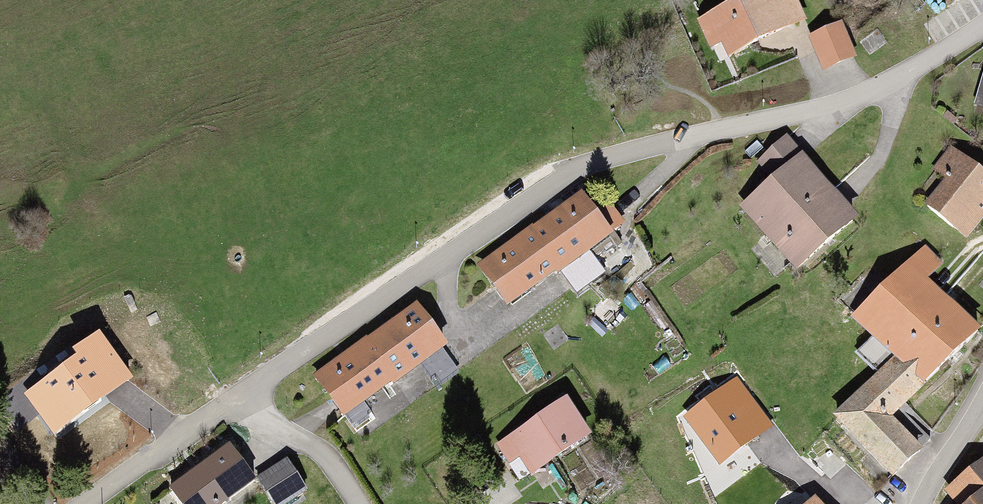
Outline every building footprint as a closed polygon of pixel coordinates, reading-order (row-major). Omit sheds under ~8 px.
[(695,22),(711,57),(804,16),(797,0),(743,0),(695,22)] [(854,216),(811,170),(832,154),(807,123),(756,162),(768,178),(739,205),(797,268),(854,216)] [(921,194),(970,232),(982,216),(982,174),(955,152),(921,194)] [(578,192),(479,262),(509,304),(608,234),(578,192)] [(853,316),(893,359),(835,413),(892,473),(931,436),(904,407),(982,333),(982,332),(934,279),(944,270),(925,249),(853,316)] [(413,306),(315,375),(345,418),(444,348),(413,306)] [(76,361),(27,396),(55,435),(104,400),(76,361)] [(775,423),(738,378),(684,415),(720,462),(775,423)] [(563,397),(496,450),(510,467),(518,460),(531,476),(589,430),(563,397)] [(172,487),(183,503),(237,503),(258,489),(228,448),(172,487)] [(289,457),(258,477),(275,503),(285,503),(310,489),(289,457)] [(949,492),(959,503),(982,503),(982,465),(949,492)] [(806,503),(826,503),(816,494),(806,503)]
